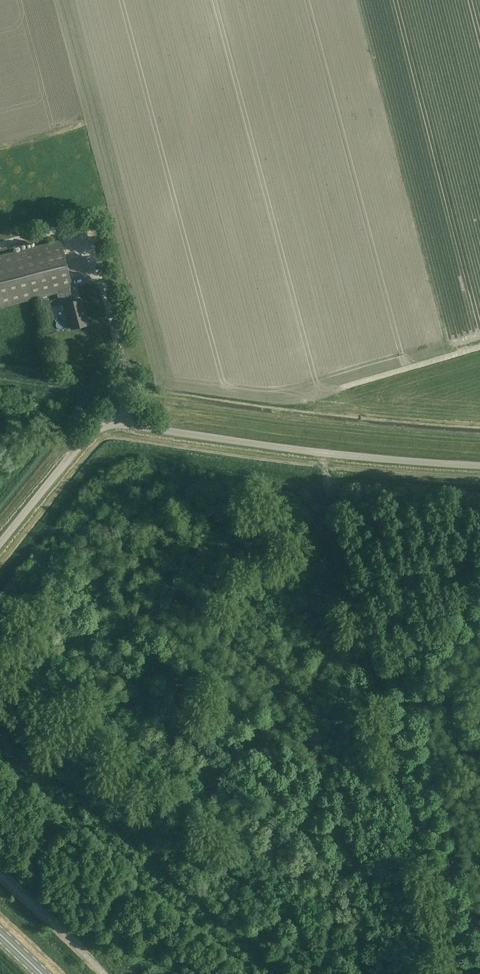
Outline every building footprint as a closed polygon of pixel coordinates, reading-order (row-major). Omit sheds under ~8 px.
[(57,293),(69,290),(72,289),(60,240),(0,255),(0,307),(57,293)] [(72,301),(69,290),(57,293),(60,305),(65,303),(71,328),(88,324),(81,299),(72,301)]
